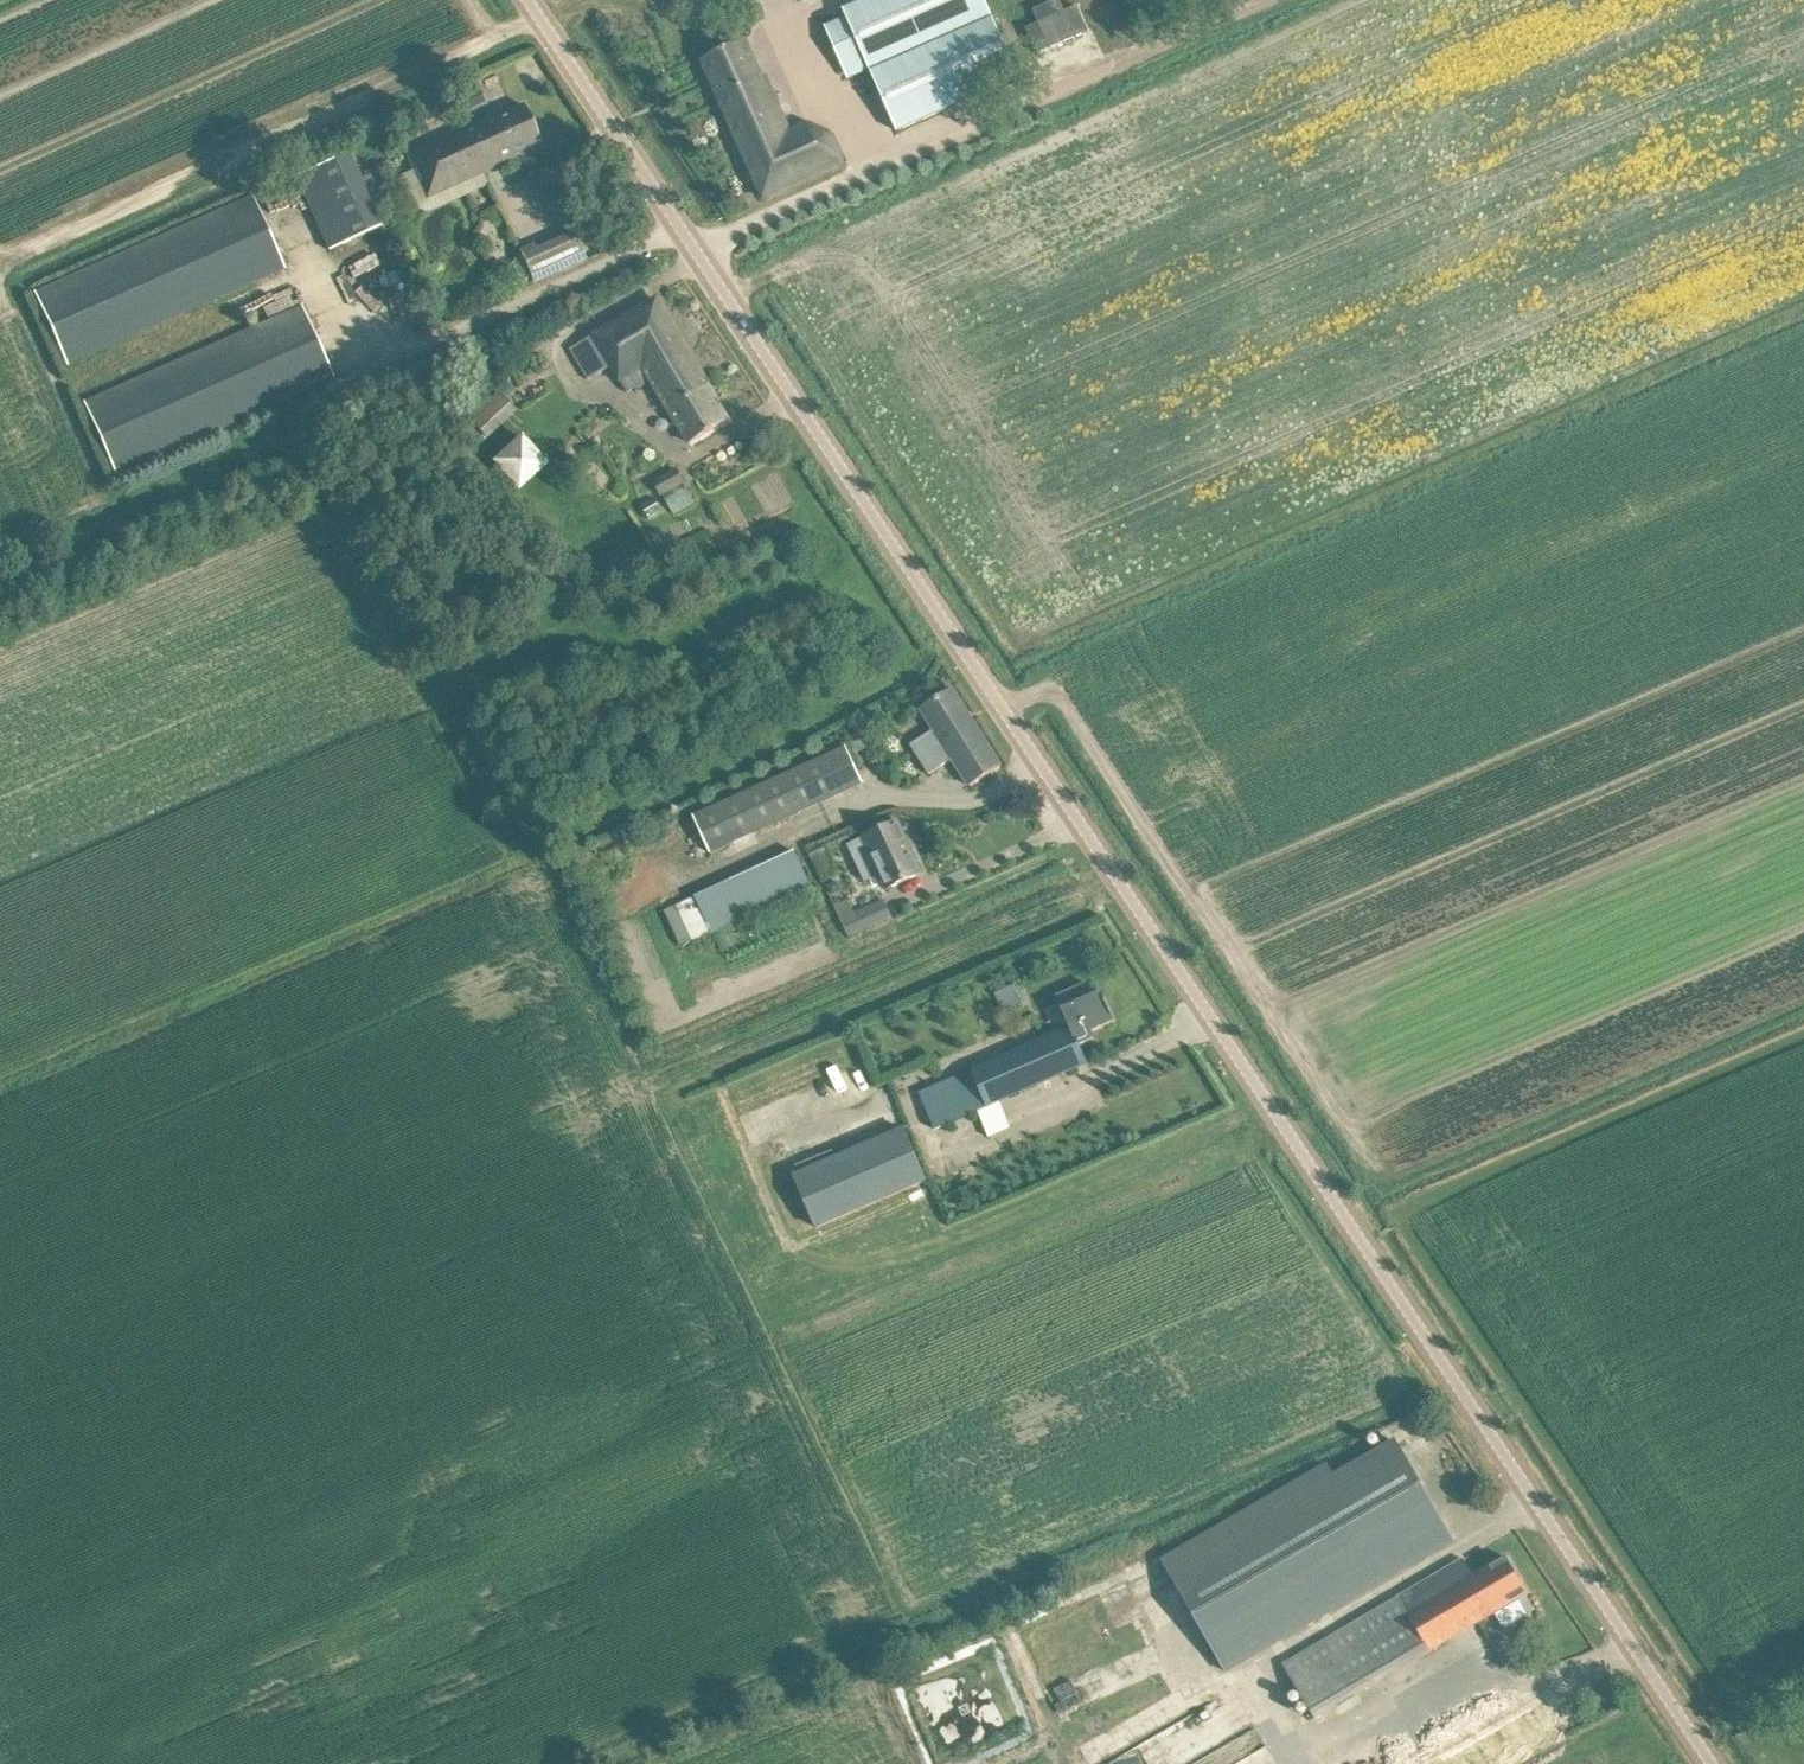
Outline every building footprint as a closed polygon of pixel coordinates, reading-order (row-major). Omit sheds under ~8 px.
[(844,9),(847,16),(870,69),(897,131),(1019,77),(985,0),(865,0),(844,9)] [(1023,28),(1035,54),(1088,31),(1076,4),(1063,10),(1059,0),(1050,0),(1030,8),(1036,22),(1023,28)] [(791,130),(767,76),(763,78),(746,41),(702,60),(764,198),(844,162),(830,131),(815,138),(809,123),(791,130)] [(515,154),(541,142),(524,105),(497,117),(496,113),(407,153),(414,168),(416,167),(422,180),(420,181),(427,197),(495,167),(516,157),(515,154)] [(412,128),(398,133),(404,146),(417,141),(412,128)] [(381,225),(349,151),(297,174),(329,248),(381,225)] [(633,200),(626,190),(616,196),(622,207),(633,200)] [(66,359),(276,268),(281,280),(289,276),(284,265),(253,193),(35,287),(66,359)] [(604,211),(588,215),(593,236),(609,232),(604,211)] [(574,233),(522,257),(534,281),(585,257),(574,233)] [(114,469),(332,375),(301,303),(296,293),(288,296),(293,307),(83,397),(114,469)] [(634,312),(572,350),(591,381),(613,368),(629,395),(651,382),(689,445),(708,433),(728,421),(655,300),(634,312)] [(497,392),(467,419),(482,435),(486,439),(516,412),(497,392)] [(521,431),(491,459),(519,489),(549,461),(521,431)] [(464,453),(446,469),(453,477),(462,469),(469,463),(471,461),(464,453)] [(677,469),(652,483),(659,495),(684,482),(677,469)] [(1001,766),(974,722),(952,688),(921,708),(934,729),(910,745),(929,774),(953,759),(970,786),(1001,766)] [(866,733),(849,741),(854,752),(871,744),(866,733)] [(711,855),(841,797),(824,758),(694,817),(711,855)] [(922,873),(898,821),(876,831),(863,837),(863,838),(848,845),(865,880),(879,873),(887,889),(900,883),(922,873)] [(828,848),(814,852),(821,877),(835,874),(828,848)] [(795,851),(664,911),(680,947),(812,887),(795,851)] [(834,907),(848,938),(890,918),(882,901),(854,914),(848,901),(834,907)] [(1088,1063),(1080,1045),(1095,1038),(1092,1031),(1115,1021),(1102,993),(1093,996),(1087,983),(1058,995),(1072,1028),(1028,1046),(1026,1042),(1020,1044),(1023,1050),(920,1093),(935,1127),(1088,1063)] [(998,989),(1003,1012),(1021,1008),(1016,985),(998,989)] [(928,1182),(905,1129),(794,1176),(817,1229),(928,1182)] [(1225,1671),(1452,1540),(1395,1441),(1334,1476),(1328,1465),(1162,1561),(1225,1671)] [(1314,1717),(1527,1593),(1506,1557),(1473,1576),(1463,1558),(1397,1597),(1283,1665),(1314,1717)] [(1114,1637),(1041,1668),(1063,1720),(1107,1701),(1115,1721),(1133,1714),(1129,1707),(1141,1702),(1134,1686),(1149,1680),(1137,1653),(1123,1659),(1114,1637)] [(1545,1751),(1565,1739),(1562,1733),(1573,1727),(1555,1694),(1543,1701),(1540,1695),(1520,1707),(1424,1763),(1522,1763),(1545,1751)]
